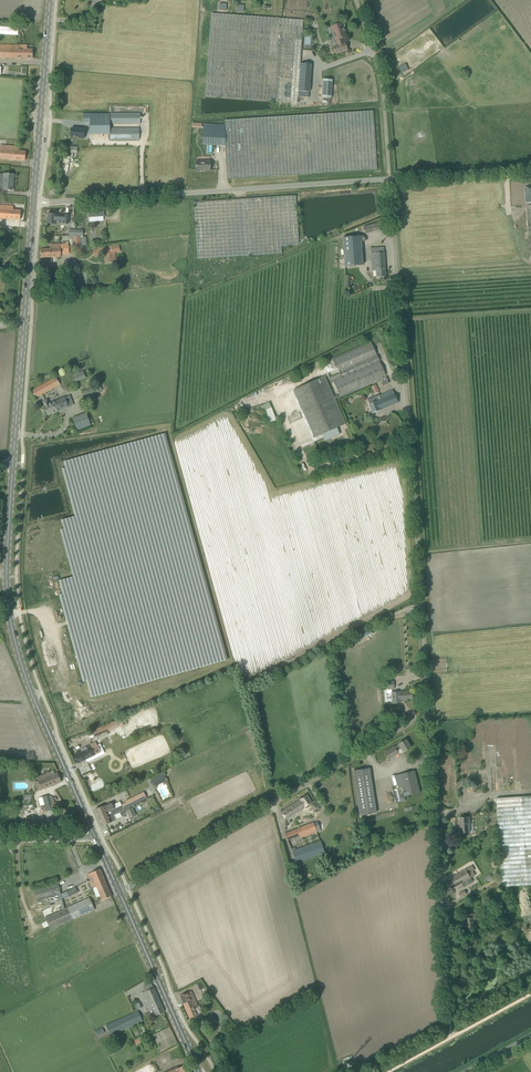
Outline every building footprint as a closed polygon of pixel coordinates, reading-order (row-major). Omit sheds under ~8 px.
[(297,103),(298,96),(300,64),(303,20),(211,14),(206,97),(297,103)] [(338,45),(333,47),(336,54),(347,50),(345,43),(343,43),(342,39),(347,37),(342,23),(332,27),(334,32),(332,32),(335,41),(336,41),(338,45)] [(18,35),(19,26),(0,25),(0,34),(18,35)] [(32,59),(32,49),(27,49),(27,45),(0,45),(0,58),(32,59)] [(311,65),(300,64),(298,96),(309,97),(311,65)] [(323,79),(322,98),(331,98),(332,80),(323,79)] [(225,120),(226,132),(226,145),(228,179),(377,170),(373,111),(225,120)] [(115,124),(121,124),(129,124),(140,124),(140,113),(110,114),(110,124),(115,124)] [(110,114),(83,114),(83,122),(90,122),(90,134),(110,134),(110,129),(110,124),(110,114)] [(224,125),(204,124),(202,144),(225,145),(226,145),(226,132),(224,132),(224,125)] [(71,129),(70,137),(79,137),(79,134),(84,135),(84,130),(79,129),(71,129)] [(121,129),(115,129),(110,129),(110,134),(110,140),(139,140),(139,129),(129,129),(121,129)] [(0,158),(24,161),(25,151),(18,151),(18,147),(1,145),(1,147),(0,147),(0,158)] [(196,161),(196,171),(210,170),(210,161),(196,161)] [(4,174),(0,174),(0,180),(3,181),(3,189),(10,191),(10,190),(12,190),(14,174),(4,173),(4,174)] [(281,246),(299,245),(296,196),(194,202),(198,259),(282,253),(281,246)] [(20,220),(21,211),(13,210),(13,206),(0,206),(0,218),(20,220)] [(88,209),(88,217),(89,217),(97,217),(104,216),(104,209),(88,209)] [(56,224),(56,223),(68,224),(69,216),(48,214),(47,223),(56,224)] [(363,226),(365,231),(381,226),(380,222),(363,226)] [(83,252),(80,237),(68,236),(69,244),(75,243),(76,251),(80,251),(80,252),(83,252)] [(361,236),(343,238),(345,267),(363,266),(361,236)] [(111,246),(97,247),(98,248),(92,252),(95,257),(101,254),(105,254),(106,262),(116,262),(115,253),(120,252),(119,243),(111,244),(111,246)] [(69,254),(68,244),(50,245),(50,249),(41,249),(41,258),(61,257),(61,255),(69,254)] [(376,278),(386,277),(383,248),(370,249),(372,271),(376,270),(376,278)] [(371,343),(355,350),(355,349),(349,351),(350,353),(333,360),(338,370),(327,374),(331,382),(333,381),(339,395),(334,397),(336,399),(340,397),(384,378),(385,381),(388,380),(386,377),(379,361),(377,355),(377,356),(371,343)] [(85,378),(83,372),(72,375),(75,382),(85,378)] [(336,399),(334,397),(325,376),(321,378),(318,372),(293,384),(296,389),(292,391),(313,439),(322,435),(325,441),(330,438),(332,439),(335,438),(335,436),(340,434),(337,428),(346,424),(335,400),(336,399)] [(31,391),(36,398),(60,384),(55,377),(31,391)] [(84,388),(82,389),(86,398),(99,392),(96,386),(85,391),(84,388)] [(380,396),(379,395),(368,400),(369,404),(369,405),(371,411),(371,412),(372,412),(372,414),(397,403),(398,403),(394,394),(392,391),(380,396)] [(48,415),(74,405),(71,396),(49,404),(47,400),(43,402),(45,406),(44,406),(48,415)] [(276,420),(270,402),(261,405),(267,424),(276,420)] [(91,425),(86,413),(73,418),(78,431),(91,425)] [(59,582),(91,698),(228,660),(165,434),(63,463),(77,515),(60,520),(76,578),(59,582)] [(358,641),(373,633),(371,629),(356,637),(358,641)] [(412,699),(412,692),(399,692),(392,693),(393,703),(400,703),(400,699),(412,699)] [(389,760),(399,754),(399,755),(410,748),(406,740),(385,752),(389,760)] [(74,755),(78,763),(101,752),(98,744),(92,747),(91,745),(77,751),(78,754),(74,755)] [(370,768),(353,771),(359,815),(376,813),(370,768)] [(395,776),(398,789),(402,788),(404,797),(420,793),(414,771),(395,776)] [(48,773),(36,778),(37,781),(34,782),(37,790),(41,789),(61,782),(58,773),(52,775),(50,772),(48,773),(48,772),(47,772),(48,773)] [(85,776),(91,790),(103,785),(100,780),(94,782),(90,773),(85,776)] [(128,807),(147,798),(145,795),(131,802),(130,799),(125,801),(128,807)] [(312,803),(307,795),(300,799),(281,812),(286,820),(312,803)] [(54,802),(51,803),(49,796),(40,799),(42,805),(41,806),(43,812),(56,808),(54,802)] [(496,798),(503,887),(530,885),(530,796),(496,798)] [(114,809),(111,802),(95,809),(98,816),(115,809),(114,809)] [(130,819),(136,816),(132,808),(126,811),(130,819)] [(115,809),(98,816),(102,826),(116,820),(114,815),(115,815),(116,811),(115,809)] [(470,817),(459,818),(460,827),(459,827),(459,833),(470,832),(469,821),(470,821),(470,817)] [(301,837),(317,831),(314,823),(285,833),(288,840),(300,836),(301,837)] [(296,850),(295,847),(291,848),(297,863),(325,853),(320,841),(296,850)] [(452,889),(462,883),(464,887),(474,881),(471,877),(475,875),(473,871),(475,869),(473,865),(447,881),(452,889)] [(102,899),(111,896),(100,869),(87,874),(97,897),(100,895),(102,899)] [(57,895),(59,895),(63,909),(45,916),(51,929),(73,920),(67,907),(65,908),(61,894),(60,889),(58,882),(33,889),(36,901),(57,895)] [(95,910),(89,897),(67,907),(73,920),(90,912),(91,916),(93,915),(92,911),(95,910)] [(466,918),(467,927),(474,926),(474,920),(476,919),(476,914),(466,915),(469,915),(470,918),(466,918)] [(459,988),(474,986),(473,977),(458,979),(459,988)] [(153,987),(152,983),(144,986),(146,991),(142,992),(144,998),(148,1010),(152,1008),(155,1015),(164,1012),(154,987),(153,987)] [(190,1018),(197,1015),(194,1008),(198,1005),(192,991),(180,996),(190,1018)] [(143,1021),(138,1010),(106,1025),(111,1036),(143,1021)] [(105,1033),(102,1028),(95,1032),(98,1036),(105,1033)] [(113,1055),(120,1051),(116,1044),(110,1048),(113,1055)] [(187,1064),(178,1068),(177,1067),(167,1071),(191,1071),(187,1064)]
